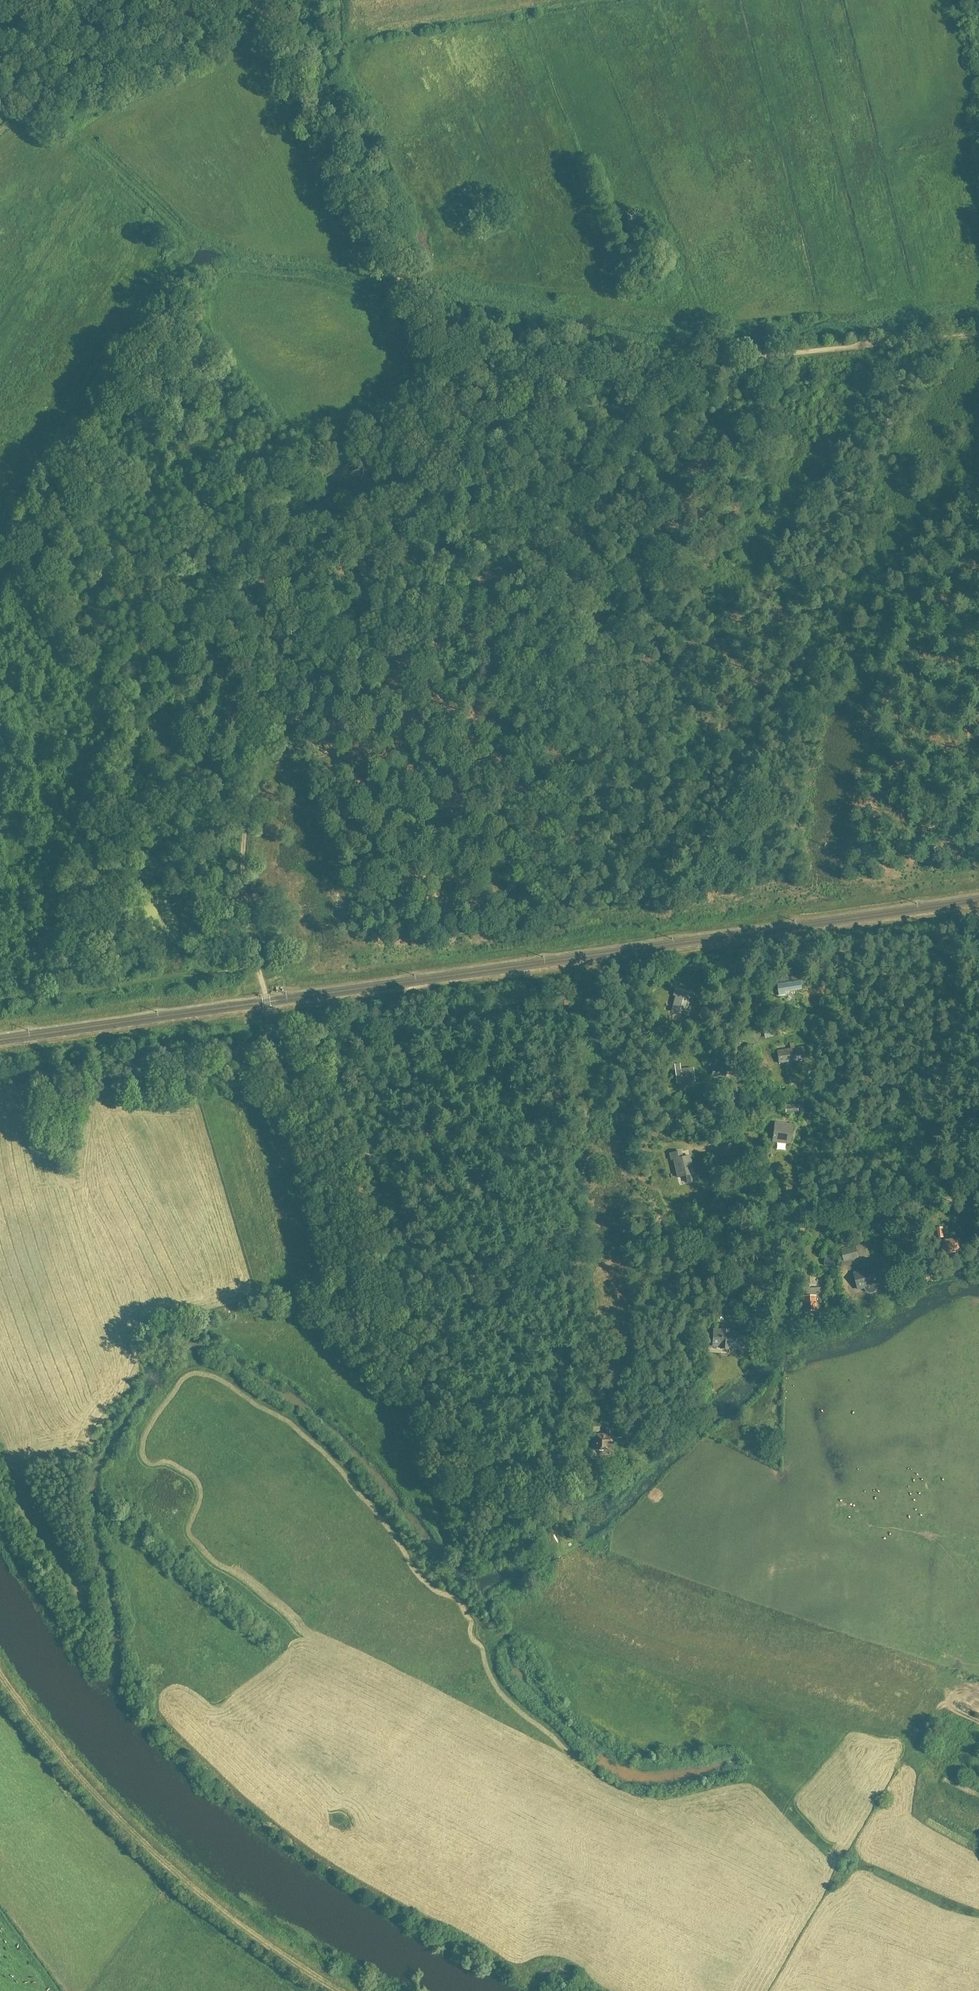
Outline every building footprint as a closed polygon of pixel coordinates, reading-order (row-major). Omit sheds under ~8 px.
[(776,979),(778,995),(785,994),(785,992),(802,989),(800,976),(776,979)] [(673,996),(674,996),(675,996),(672,1012),(689,1015),(691,1006),(689,1006),(691,996),(693,997),(694,992),(674,988),(673,996)] [(789,1049),(777,1051),(779,1062),(805,1058),(803,1047),(795,1048),(794,1043),(789,1044),(789,1049)] [(788,1073),(812,1068),(809,1058),(786,1062),(788,1073)] [(681,1070),(681,1064),(675,1065),(677,1083),(695,1081),(694,1068),(681,1070)] [(727,1069),(713,1068),(712,1076),(726,1078),(727,1069)] [(773,1141),(791,1144),(794,1125),(776,1123),(773,1141)] [(671,1153),(672,1160),(674,1159),(678,1177),(687,1175),(688,1183),(698,1181),(696,1173),(694,1173),(690,1155),(682,1157),(681,1151),(671,1153)] [(960,1239),(938,1240),(939,1252),(945,1252),(945,1254),(956,1253),(955,1251),(961,1250),(960,1239)] [(855,1246),(841,1249),(844,1261),(858,1257),(855,1246)] [(825,1258),(825,1266),(834,1266),(835,1259),(825,1258)] [(881,1266),(855,1273),(859,1289),(865,1287),(866,1290),(868,1291),(871,1292),(873,1292),(876,1291),(877,1289),(878,1286),(878,1284),(886,1282),(881,1266)] [(802,1284),(803,1311),(816,1311),(816,1302),(820,1302),(820,1288),(807,1289),(807,1284),(802,1284)] [(750,1313),(749,1326),(762,1326),(763,1313),(750,1313)] [(737,1332),(714,1331),(713,1345),(722,1345),(722,1348),(728,1348),(728,1346),(736,1346),(737,1332)] [(385,1395),(390,1387),(379,1377),(373,1385),(385,1395)] [(613,1434),(612,1434),(612,1428),(606,1428),(606,1434),(596,1434),(596,1449),(606,1449),(606,1447),(613,1447),(613,1434)] [(630,1441),(628,1441),(627,1443),(627,1445),(629,1448),(631,1449),(635,1446),(635,1444),(633,1441),(630,1441)]
